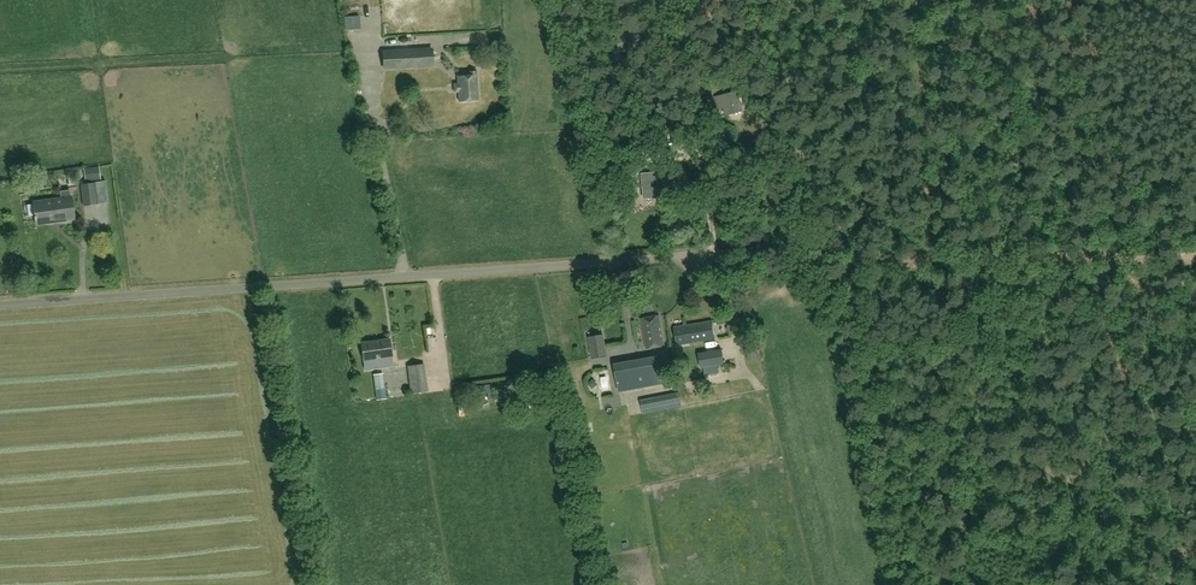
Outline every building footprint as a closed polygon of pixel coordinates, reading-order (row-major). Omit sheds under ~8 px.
[(349,14),(350,33),(362,32),(362,13),(349,14)] [(431,63),(431,50),(382,53),(383,66),(431,63)] [(456,77),(458,102),(478,101),(476,72),(469,72),(470,76),(456,77)] [(562,81),(564,93),(571,92),(569,80),(562,81)] [(743,111),(738,92),(715,97),(718,109),(724,108),(726,115),(743,111)] [(640,161),(627,172),(631,177),(644,167),(640,161)] [(99,167),(84,169),(85,181),(100,179),(99,167)] [(667,173),(642,175),(644,199),(664,197),(663,184),(667,184),(667,173)] [(94,184),(80,185),(82,207),(96,205),(94,184)] [(60,191),(60,199),(33,203),(36,226),(48,224),(48,222),(74,218),(71,198),(70,198),(69,191),(60,191)] [(127,253),(125,237),(118,238),(120,254),(127,253)] [(663,345),(658,317),(641,320),(645,348),(663,345)] [(714,339),(711,322),(673,328),(676,346),(714,339)] [(606,346),(604,334),(587,337),(591,359),(607,356),(606,346)] [(393,366),(389,339),(361,343),(364,370),(393,366)] [(707,351),(699,352),(702,367),(724,364),(724,360),(722,349),(707,351)] [(614,365),(618,391),(662,383),(657,357),(614,365)] [(423,365),(407,367),(411,393),(427,391),(423,365)] [(383,373),(373,374),(377,400),(387,399),(383,373)] [(491,384),(471,387),(472,392),(487,391),(488,399),(493,398),(491,384)] [(682,406),(679,393),(639,400),(642,414),(682,406)] [(471,397),(473,405),(485,404),(484,395),(471,397)] [(608,410),(625,408),(625,396),(607,397),(608,410)]
